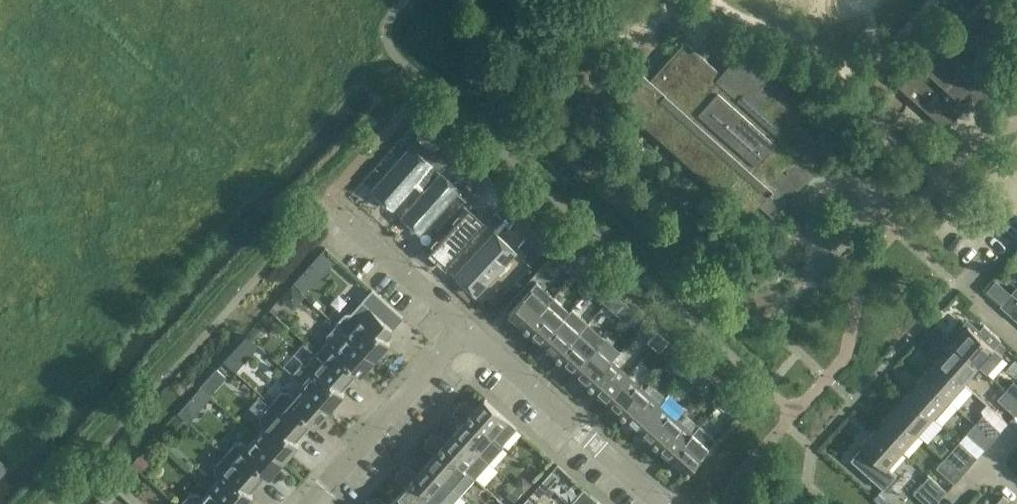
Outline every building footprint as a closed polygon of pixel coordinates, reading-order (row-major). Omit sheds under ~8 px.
[(916,101),(946,127),(966,104),(971,109),(1005,71),(992,60),(1016,33),(980,0),(979,0),(922,63),(915,57),(894,81),(916,101)] [(805,108),(741,51),(721,72),(685,40),(650,79),(642,73),(618,100),(747,216),(758,203),(772,216),(840,141),(824,128),(815,138),(795,120),(805,108)] [(411,143),(371,187),(384,198),(394,186),(403,194),(428,166),(418,158),(423,153),(411,143)] [(402,215),(420,230),(455,192),(446,185),(451,179),(440,170),(402,215)] [(424,248),(444,268),(488,219),(466,200),(424,248)] [(519,246),(537,258),(552,236),(534,223),(519,246)] [(494,225),(452,270),(476,293),(518,246),(494,225)] [(566,249),(556,260),(562,265),(572,254),(566,249)] [(314,261),(313,260),(307,267),(310,270),(316,264),(325,272),(335,260),(324,250),(314,261)] [(598,278),(592,272),(579,287),(585,293),(598,278)] [(598,278),(585,293),(591,298),(605,283),(598,278)] [(531,287),(509,312),(522,324),(522,325),(525,328),(553,296),(536,281),(531,287)] [(998,288),(994,285),(987,292),(995,298),(998,294),(998,288)] [(1016,303),(1016,289),(1015,287),(999,305),(1008,313),(1016,303)] [(553,296),(525,328),(527,330),(528,329),(541,342),(569,311),(553,296)] [(356,325),(348,334),(374,358),(389,341),(384,336),(392,327),(362,300),(351,313),(351,320),(356,325)] [(630,306),(625,301),(611,316),(617,321),(630,306)] [(1008,313),(1016,320),(1016,303),(1008,313)] [(630,306),(617,321),(623,327),(637,312),(630,306)] [(572,308),(569,311),(541,342),(555,353),(554,354),(557,357),(588,322),(572,308)] [(588,322),(557,357),(559,359),(560,358),(574,370),(596,345),(604,336),(588,322)] [(967,323),(951,341),(977,364),(987,373),(1002,355),(993,347),(1001,339),(984,323),(976,332),(967,323)] [(663,335),(657,330),(643,345),(649,350),(663,335)] [(327,339),(316,352),(346,378),(354,370),(359,375),(374,358),(348,334),(339,344),(334,339),(327,339)] [(663,335),(649,350),(655,356),(669,341),(663,335)] [(977,364),(951,341),(936,358),(962,381),(977,364)] [(596,345),(574,370),(587,382),(586,383),(589,385),(612,360),(596,345)] [(346,378),(316,352),(305,364),(305,371),(311,376),(302,385),(329,409),(344,392),(338,387),(346,378)] [(962,381),(936,358),(920,375),(946,398),(955,406),(971,389),(962,381)] [(695,364),(689,359),(675,374),(681,379),(695,364)] [(612,360),(589,385),(592,388),(592,387),(606,399),(628,374),(612,360)] [(695,364),(681,379),(688,385),(701,370),(695,364)] [(628,374),(606,399),(619,411),(618,412),(621,414),(644,389),(628,374)] [(946,398),(920,375),(905,392),(931,415),(946,398)] [(1016,399),(1016,384),(1012,380),(1005,388),(1016,399)] [(281,390),(270,403),(300,429),(308,421),(314,426),(329,409),(302,385),(294,395),(288,390),(281,390)] [(207,393),(200,387),(190,397),(198,404),(207,393)] [(727,393),(721,388),(708,403),(714,408),(727,393)] [(1014,414),(1016,411),(1016,399),(1005,388),(996,398),(1014,414)] [(644,389),(621,414),(624,417),(624,416),(638,428),(660,403),(644,389)] [(931,415),(905,392),(890,409),(916,432),(931,415)] [(727,393),(714,408),(720,414),(733,399),(727,393)] [(510,421),(485,399),(476,409),(466,400),(462,400),(458,404),(495,438),(510,421)] [(300,429),(270,403),(259,415),(260,422),(265,427),(256,436),(283,460),(298,443),(292,438),(300,429)] [(660,403),(638,428),(651,440),(651,441),(653,443),(676,418),(660,403)] [(495,438),(458,404),(454,409),(454,413),(464,422),(455,431),(480,454),(495,438)] [(916,432),(890,409),(875,426),(901,449),(916,432)] [(988,416),(1001,428),(1007,422),(994,409),(988,416)] [(973,422),(992,439),(999,431),(981,414),(973,422)] [(676,418),(653,443),(656,445),(657,445),(670,457),(692,432),(676,418)] [(965,432),(983,448),(992,439),(973,422),(965,432)] [(901,449),(875,426),(859,443),(861,445),(850,458),(882,487),(894,474),(885,467),(901,449)] [(480,454),(455,431),(447,441),(437,432),(433,432),(429,437),(466,470),(480,454)] [(692,432),(670,457),(684,469),(683,470),(686,472),(709,447),(692,432)] [(235,441),(225,454),(255,481),(262,472),(268,477),(283,460),(256,436),(248,446),(243,441),(235,441)] [(466,470),(429,437),(425,441),(425,445),(435,454),(426,464),(460,494),(475,478),(466,470)] [(943,457),(961,473),(969,464),(951,448),(943,457)] [(131,463),(137,469),(145,460),(139,454),(131,463)] [(225,454),(214,466),(214,473),(219,477),(211,487),(230,503),(244,503),(253,494),(247,489),(255,481),(225,454)] [(935,466),(953,482),(961,473),(943,457),(935,466)] [(426,464),(418,473),(408,464),(404,464),(400,469),(439,503),(451,503),(460,494),(426,464)] [(400,469),(396,473),(396,478),(406,486),(397,496),(406,503),(439,503),(400,469)] [(558,475),(552,470),(542,480),(548,486),(558,475)] [(927,503),(933,503),(946,490),(928,473),(912,491),(927,503)] [(516,482),(523,488),(528,483),(520,476),(516,482)] [(548,486),(542,480),(532,491),(538,497),(548,486)] [(514,486),(509,491),(515,495),(519,491),(514,486)] [(179,503),(230,503),(211,487),(202,496),(197,492),(190,493),(179,503)] [(1011,502),(1002,494),(993,503),(1010,503),(1011,502)] [(397,496),(390,503),(406,503),(397,496)]
